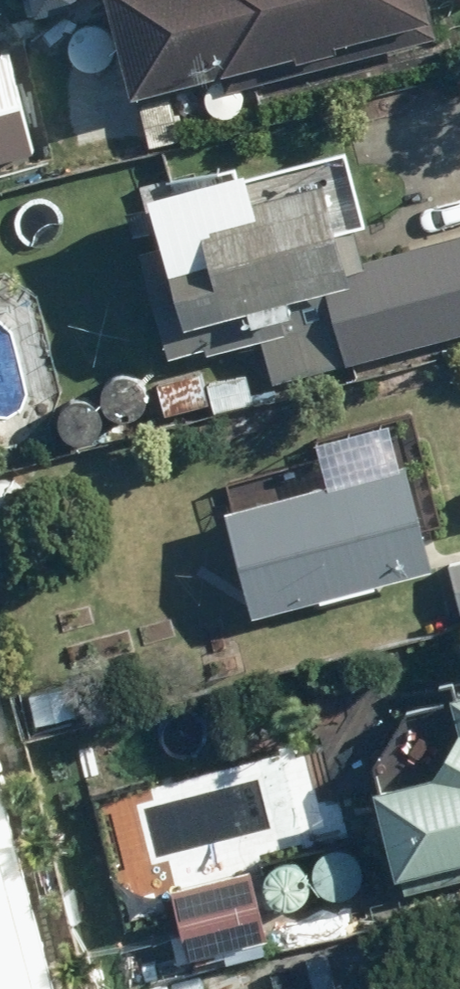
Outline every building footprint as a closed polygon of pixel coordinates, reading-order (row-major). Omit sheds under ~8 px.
[(315,46),(316,52),(359,41),(357,35),(456,9),(454,0),(131,0),(154,87),(315,46)] [(190,132),(180,94),(151,100),(161,139),(190,132)] [(459,335),(459,232),(376,254),(367,219),(383,215),(364,144),(173,193),(185,237),(157,244),(185,352),(219,343),(221,351),(272,337),(283,380),(459,335)] [(212,370),(168,380),(175,412),(220,401),(212,370)] [(265,610),(448,562),(422,458),(239,505),(265,610)] [(450,598),(454,614),(459,613),(459,596),(450,598)] [(434,722),(436,732),(447,739),(458,734),(459,730),(459,713),(450,708),(439,712),(434,722)] [(0,710),(0,988),(73,988),(0,710)] [(384,785),(410,889),(459,876),(459,766),(384,785)] [(201,954),(280,935),(263,866),(185,885),(201,954)]
